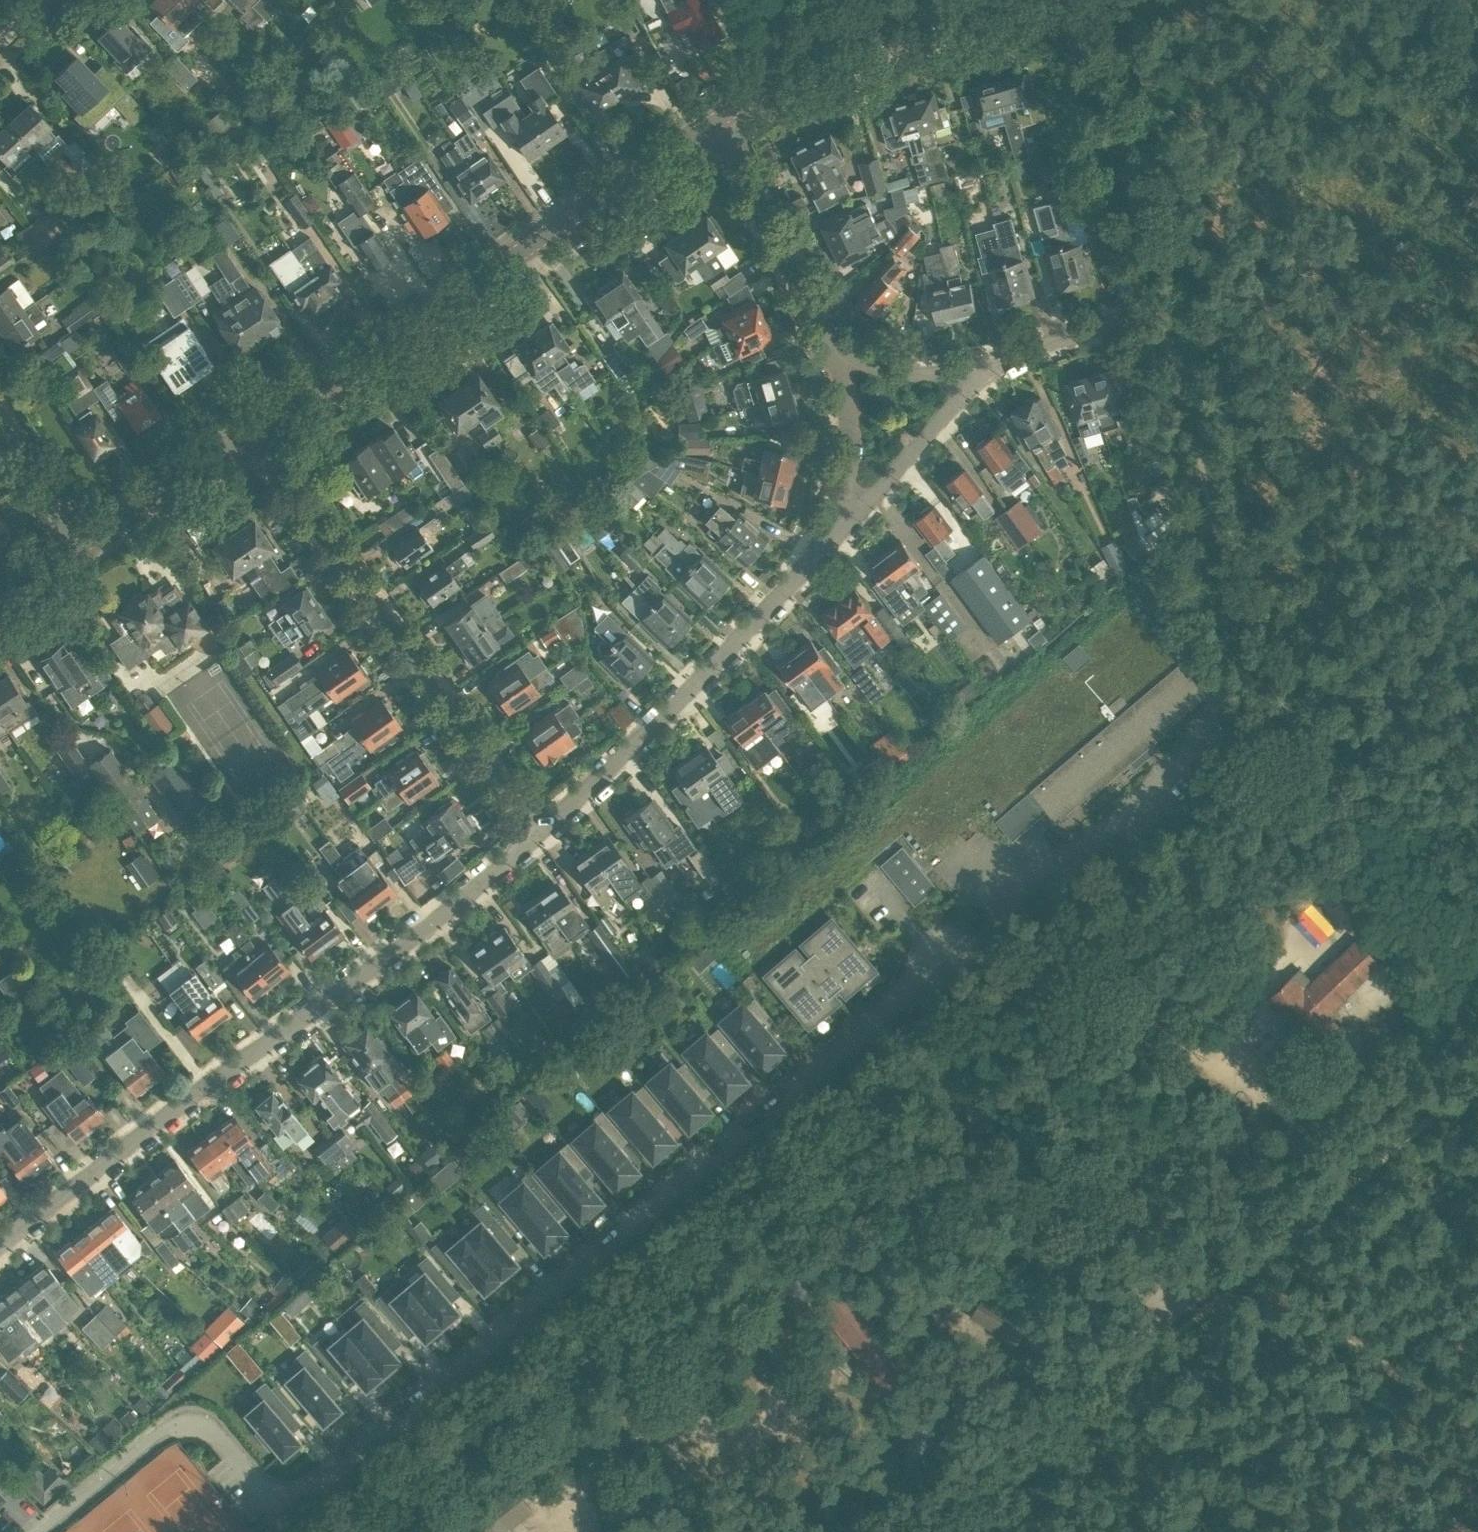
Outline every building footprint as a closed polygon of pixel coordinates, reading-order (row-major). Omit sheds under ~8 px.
[(171,26),(183,37),(203,18),(204,18),(187,0),(153,0),(150,4),(171,26)] [(204,18),(222,0),(187,0),(204,18)] [(263,18),(246,0),(230,0),(244,13),(241,16),(253,29),(263,18)] [(277,12),(265,0),(246,0),(263,18),(264,18),(265,19),(268,16),(271,19),(277,12)] [(705,0),(663,0),(668,11),(667,12),(678,34),(677,38),(682,48),(686,50),(696,45),(697,47),(721,35),(705,4),(707,3),(705,0)] [(627,21),(634,32),(644,26),(639,14),(627,21)] [(126,73),(153,47),(129,21),(125,25),(119,18),(98,37),(117,57),(113,60),(126,73)] [(593,63),(616,98),(637,85),(625,66),(639,58),(625,36),(603,50),(610,61),(597,69),(594,62),(593,63)] [(415,50),(409,42),(395,52),(400,60),(415,50)] [(187,89),(198,78),(174,54),(163,65),(187,89)] [(81,111),(106,88),(77,57),(56,77),(67,88),(63,92),(81,111)] [(616,98),(593,63),(581,71),(578,66),(569,72),(594,112),(616,98)] [(538,68),(521,79),(529,91),(528,91),(533,98),(528,101),(535,110),(526,116),(547,147),(558,140),(557,137),(565,132),(546,104),(558,95),(539,67),(537,67),(538,68)] [(1144,86),(1156,83),(1152,69),(1140,73),(1144,86)] [(1011,72),(1006,73),(1008,78),(1028,158),(1040,155),(1031,123),(1034,123),(1033,122),(1041,119),(1045,115),(1042,105),(1036,103),(1028,72),(1012,77),(1011,72)] [(999,80),(971,88),(979,118),(980,118),(982,126),(988,128),(1006,123),(1017,161),(1028,158),(1008,78),(1006,73),(997,76),(999,80)] [(413,101),(422,95),(412,80),(403,86),(413,101)] [(537,154),(547,147),(526,116),(511,94),(483,113),(493,127),(502,121),(507,129),(527,158),(534,153),(537,154)] [(961,96),(964,108),(973,106),(969,94),(961,96)] [(937,109),(933,96),(912,102),(929,162),(924,164),(928,180),(930,179),(930,182),(949,178),(939,145),(938,145),(934,130),(952,125),(946,106),(937,109)] [(449,105),(462,125),(475,116),(462,97),(449,105)] [(895,104),(893,107),(891,108),(894,119),(885,121),(883,125),(889,145),(892,147),(910,142),(921,184),(930,182),(930,179),(928,180),(924,164),(929,162),(912,102),(903,104),(900,102),(895,104)] [(29,104),(9,123),(34,150),(37,154),(47,165),(63,150),(72,161),(71,163),(81,174),(92,164),(83,153),(85,151),(74,140),(68,145),(58,134),(55,136),(48,128),(50,126),(29,104)] [(225,108),(213,117),(225,131),(236,123),(225,108)] [(343,149),(359,138),(341,110),(324,122),(343,149)] [(9,123),(0,131),(0,155),(8,164),(4,168),(12,177),(28,163),(37,154),(34,150),(9,123)] [(841,200),(852,195),(845,182),(846,181),(837,164),(845,160),(843,157),(844,153),(842,148),(838,147),(830,131),(818,137),(819,139),(812,143),(841,200)] [(480,151),(467,132),(453,141),(451,138),(450,139),(486,192),(505,179),(486,153),(482,156),(479,152),(480,151)] [(471,202),(486,192),(450,139),(441,146),(459,171),(452,176),(471,202)] [(841,200),(812,143),(804,147),(803,145),(791,151),(799,168),(798,171),(801,176),(804,177),(806,180),(814,176),(822,191),(814,195),(821,210),(841,200)] [(174,145),(160,159),(167,166),(181,152),(174,145)] [(374,203),(353,172),(355,171),(339,149),(319,163),(334,185),(336,184),(356,214),(352,216),(348,215),(338,222),(355,246),(356,245),(373,269),(391,257),(361,212),(374,203)] [(1057,177),(1052,156),(1042,159),(1047,179),(1057,177)] [(403,181),(434,227),(448,217),(445,212),(453,207),(419,157),(397,171),(404,180),(403,181)] [(869,196),(889,190),(879,157),(859,163),(869,196)] [(1011,165),(1014,175),(1015,178),(1027,175),(1023,162),(1011,165)] [(1003,179),(1014,175),(1011,165),(1011,164),(999,167),(1003,179)] [(434,227),(403,181),(404,180),(397,171),(397,170),(382,180),(409,220),(404,223),(409,230),(414,226),(421,236),(434,227)] [(983,171),(958,176),(961,189),(986,183),(983,171)] [(889,191),(910,184),(908,176),(887,182),(889,191)] [(945,182),(931,185),(933,194),(947,191),(945,182)] [(917,187),(904,190),(907,203),(920,200),(917,187)] [(1067,265),(1072,286),(1076,285),(1079,287),(1086,285),(1087,282),(1091,281),(1080,244),(1074,246),(1057,188),(1048,191),(1051,202),(1052,208),(1054,215),(1056,222),(1058,233),(1061,243),(1067,265)] [(785,189),(778,193),(783,201),(790,198),(785,189)] [(102,196),(108,204),(116,198),(110,190),(102,196)] [(311,213),(321,206),(312,192),(301,199),(311,213)] [(304,229),(316,220),(295,193),(284,202),(304,229)] [(1060,290),(1063,292),(1070,290),(1071,287),(1072,286),(1067,265),(1061,243),(1058,233),(1056,222),(1054,215),(1052,208),(1051,202),(1034,207),(1042,238),(1049,236),(1053,251),(1046,253),(1057,291),(1060,290)] [(907,212),(909,211),(907,204),(887,208),(890,220),(907,212)] [(823,226),(820,228),(825,238),(829,237),(831,241),(827,242),(828,245),(827,245),(828,247),(876,223),(876,222),(870,209),(853,217),(850,211),(823,224),(823,226)] [(67,241),(47,212),(29,225),(42,244),(52,238),(57,245),(60,243),(61,246),(67,241)] [(900,234),(912,221),(907,212),(890,220),(900,234)] [(694,224),(685,230),(721,284),(722,284),(729,295),(748,283),(740,271),(729,278),(723,269),(725,267),(713,251),(728,241),(710,214),(705,217),(703,218),(700,217),(693,221),(694,224)] [(229,245),(240,237),(226,217),(214,225),(229,245)] [(876,223),(828,247),(829,248),(830,247),(831,249),(834,248),(836,252),(833,254),(838,265),(841,263),(842,264),(869,250),(866,244),(882,236),(892,245),(901,235),(900,234),(890,220),(888,217),(884,219),(876,223)] [(1016,302),(1019,301),(1022,303),(1029,301),(1031,298),(1034,297),(1012,218),(994,223),(996,228),(1016,302)] [(922,229),(915,221),(913,222),(912,221),(900,234),(901,235),(892,245),(904,256),(920,236),(918,234),(922,229)] [(33,251),(42,244),(29,225),(18,233),(31,251),(32,250),(33,251)] [(1003,305),(1006,308),(1013,306),(1015,302),(1016,302),(996,228),(977,234),(985,258),(980,259),(983,272),(988,271),(997,307),(1003,305)] [(672,252),(658,261),(670,281),(678,282),(684,278),(685,270),(694,264),(704,279),(706,278),(714,289),(721,284),(685,230),(677,236),(674,234),(668,238),(668,241),(666,243),(672,252)] [(329,265),(309,237),(291,250),(299,262),(328,304),(342,294),(335,284),(340,281),(330,265),(329,265)] [(57,245),(52,238),(42,244),(33,251),(40,261),(61,246),(60,243),(57,245)] [(953,243),(941,246),(943,253),(946,270),(957,317),(965,315),(965,318),(978,315),(977,312),(970,283),(963,285),(958,267),(953,243)] [(7,248),(0,253),(0,274),(17,262),(7,248)] [(224,248),(213,255),(226,275),(224,276),(228,282),(231,279),(269,336),(271,335),(275,336),(280,333),(280,328),(282,327),(258,289),(253,292),(224,248)] [(892,310),(887,304),(899,291),(890,282),(892,280),(896,281),(902,274),(901,270),(904,267),(895,258),(858,298),(866,306),(866,309),(872,314),(875,313),(877,315),(878,313),(884,318),(892,310)] [(313,314),(328,304),(299,262),(280,275),(291,292),(301,307),(306,304),(313,314)] [(1107,262),(1102,270),(1106,273),(1112,265),(1107,262)] [(191,306),(203,298),(185,270),(172,279),(191,306)] [(936,291),(929,293),(936,322),(937,322),(938,325),(950,322),(950,319),(957,317),(946,270),(932,273),(936,291)] [(606,283),(604,285),(638,334),(646,346),(656,359),(673,341),(667,332),(657,338),(633,303),(640,299),(622,273),(614,278),(611,278),(607,281),(606,283)] [(228,282),(224,276),(214,282),(222,294),(218,297),(226,310),(215,317),(239,355),(244,352),(248,354),(255,349),(255,345),(269,336),(231,279),(228,282)] [(35,301),(19,278),(0,291),(0,325),(35,301)] [(174,317),(191,306),(172,279),(156,290),(174,317)] [(595,291),(587,296),(605,323),(611,319),(627,341),(638,334),(604,285),(603,285),(601,286),(596,288),(595,291)] [(70,332),(101,310),(92,298),(61,320),(70,332)] [(724,324),(717,327),(723,340),(723,341),(765,321),(760,312),(761,310),(758,303),(757,303),(755,300),(721,316),(724,324)] [(51,328),(49,325),(51,324),(35,301),(0,325),(0,340),(5,336),(14,350),(39,333),(39,332),(40,331),(42,334),(51,328)] [(687,325),(683,330),(685,333),(690,340),(708,327),(700,316),(687,325)] [(183,318),(143,345),(175,393),(215,366),(183,318)] [(723,340),(712,345),(720,363),(738,355),(742,364),(765,354),(762,346),(774,341),(772,338),(774,337),(771,330),(768,330),(765,321),(723,341),(723,340)] [(574,370),(562,354),(569,349),(551,323),(532,335),(573,394),(594,379),(583,364),(574,370)] [(70,353),(84,343),(75,331),(61,341),(66,348),(70,353)] [(532,335),(514,348),(532,373),(530,375),(542,393),(554,385),(564,400),(573,394),(532,335)] [(123,339),(110,347),(129,376),(142,367),(123,339)] [(56,355),(66,348),(61,341),(51,348),(56,355)] [(617,379),(630,369),(615,347),(602,357),(617,379)] [(666,376),(680,367),(668,348),(654,365),(666,376)] [(777,348),(765,354),(768,361),(779,357),(781,357),(777,348)] [(78,365),(62,376),(76,397),(68,403),(84,425),(73,432),(82,445),(84,443),(93,457),(98,454),(101,455),(108,450),(109,447),(113,444),(89,409),(87,406),(99,398),(92,388),(93,387),(78,365)] [(689,384),(680,367),(666,376),(665,376),(678,388),(689,384)] [(736,383),(733,390),(738,408),(790,393),(787,384),(790,381),(787,371),(783,371),(782,369),(736,383)] [(1103,374),(1101,372),(1092,375),(1091,377),(1088,378),(1103,429),(1104,429),(1104,430),(1119,425),(1117,418),(1128,415),(1126,407),(1134,405),(1130,392),(1122,395),(1115,370),(1103,374)] [(467,383),(457,390),(468,405),(479,420),(484,428),(503,415),(496,403),(500,400),(490,386),(486,389),(477,376),(475,378),(473,377),(467,381),(467,383)] [(1080,380),(1078,379),(1069,381),(1069,384),(1067,384),(1067,385),(1064,386),(1068,398),(1071,397),(1082,436),(1103,429),(1088,378),(1080,380)] [(140,386),(135,380),(125,386),(130,393),(117,402),(137,431),(160,415),(140,386)] [(680,390),(689,421),(708,415),(699,385),(680,390)] [(441,401),(438,403),(447,415),(443,418),(452,433),(467,423),(469,427),(479,421),(479,420),(468,405),(457,390),(449,395),(447,394),(441,398),(441,401)] [(790,393),(738,408),(738,409),(742,408),(745,418),(763,413),(766,424),(796,416),(796,414),(799,411),(796,402),(792,401),(790,393)] [(1027,406),(1025,407),(1055,460),(1065,455),(1067,453),(1059,439),(1062,437),(1059,432),(1041,398),(1038,400),(1034,398),(1028,402),(1027,406)] [(550,407),(538,415),(549,430),(560,422),(550,407)] [(1012,414),(1010,415),(1029,449),(1035,446),(1048,470),(1058,464),(1055,460),(1025,407),(1023,408),(1019,407),(1013,410),(1012,414)] [(679,439),(702,438),(702,424),(678,424),(679,439)] [(512,451),(494,425),(485,431),(496,448),(498,447),(505,456),(512,451)] [(404,446),(393,429),(381,437),(380,434),(368,442),(392,478),(416,463),(415,461),(420,457),(410,442),(404,446)] [(489,453),(496,448),(485,431),(478,436),(489,453)] [(979,446),(977,448),(995,472),(1007,489),(1009,487),(1012,491),(1027,480),(1024,476),(1027,474),(1024,472),(1030,468),(1017,449),(1011,453),(997,433),(988,440),(986,438),(979,443),(979,446)] [(709,454),(710,439),(684,439),(683,454),(709,454)] [(366,495),(392,478),(368,442),(354,451),(356,454),(344,461),(355,478),(349,482),(360,497),(365,494),(366,495)] [(462,472),(474,463),(463,446),(450,454),(462,472)] [(453,491),(464,483),(440,447),(429,455),(453,491)] [(638,476),(658,462),(648,448),(628,462),(638,476)] [(789,479),(791,471),(795,470),(798,461),(795,458),(795,457),(765,449),(762,461),(744,456),(741,468),(746,470),(789,479)] [(686,455),(673,452),(667,460),(707,482),(711,460),(686,454),(686,455)] [(1055,460),(1058,464),(1060,469),(1069,464),(1065,455),(1055,460)] [(671,485),(681,471),(664,459),(643,472),(662,483),(665,480),(671,485)] [(948,481),(946,482),(971,516),(981,508),(987,515),(995,509),(965,469),(957,474),(955,474),(948,479),(948,481)] [(789,479),(746,470),(740,494),(752,500),(753,496),(783,504),(783,502),(787,501),(790,491),(787,489),(789,479)] [(652,499),(662,483),(643,472),(630,481),(652,499)] [(632,508),(644,495),(631,482),(619,495),(632,508)] [(455,506),(472,495),(464,483),(453,491),(453,492),(448,495),(447,494),(432,506),(437,514),(442,511),(443,512),(454,504),(455,506)] [(1131,511),(1135,508),(1140,504),(1136,495),(1127,498),(1131,511)] [(614,497),(602,507),(610,516),(621,506),(614,497)] [(714,501),(707,509),(756,551),(758,549),(761,550),(767,543),(766,540),(768,537),(738,512),(734,518),(714,501)] [(1042,531),(1020,501),(1008,509),(1031,539),(1042,531)] [(396,512),(404,524),(417,515),(409,504),(396,512)] [(597,504),(581,518),(598,538),(614,525),(597,504)] [(923,514),(916,519),(936,546),(926,553),(944,577),(952,571),(946,563),(948,562),(946,560),(956,553),(944,536),(952,530),(934,506),(932,507),(929,506),(923,511),(923,514)] [(1144,517),(1135,508),(1131,511),(1139,531),(1143,540),(1142,541),(1152,554),(1183,527),(1174,512),(1168,517),(1157,506),(1144,517)] [(756,551),(707,509),(700,518),(711,526),(706,531),(716,539),(715,539),(745,564),(747,562),(750,563),(756,556),(755,553),(756,551)] [(1019,547),(1027,542),(1031,539),(1008,509),(997,517),(1019,547)] [(540,538),(549,527),(532,511),(522,522),(540,538)] [(400,566),(403,564),(404,565),(432,547),(426,538),(442,528),(435,517),(392,547),(397,554),(394,557),(400,566)] [(242,529),(234,534),(256,565),(275,594),(298,579),(290,566),(281,572),(267,552),(276,546),(267,531),(262,534),(253,521),(251,523),(248,521),(242,525),(242,529)] [(578,552),(596,540),(582,521),(566,533),(578,552)] [(474,550),(496,536),(488,523),(466,537),(474,550)] [(664,527),(657,535),(718,593),(719,592),(723,593),(728,586),(728,583),(730,581),(702,554),(701,554),(689,542),(685,546),(664,527)] [(562,552),(573,545),(562,528),(551,536),(562,552)] [(1141,564),(1152,554),(1142,541),(1143,540),(1139,531),(1123,542),(1141,564)] [(657,535),(654,532),(643,543),(655,554),(666,565),(664,567),(705,606),(708,604),(711,605),(717,599),(716,595),(718,593),(657,535)] [(256,565),(234,534),(225,540),(222,538),(216,542),(216,546),(214,547),(223,560),(218,563),(228,578),(242,568),(264,601),(275,594),(256,565)] [(559,574),(571,566),(551,536),(539,544),(559,574)] [(534,562),(528,554),(539,546),(535,541),(516,554),(519,559),(519,558),(526,568),(534,562)] [(903,542),(901,544),(899,542),(891,548),(892,550),(886,555),(918,597),(927,590),(913,572),(921,566),(903,542)] [(1117,574),(1128,569),(1116,545),(1106,550),(1117,574)] [(646,563),(628,546),(620,554),(638,572),(646,563)] [(1005,582),(996,570),(984,554),(952,578),(1000,643),(1032,619),(1005,582)] [(418,585),(424,593),(420,595),(427,604),(430,602),(431,604),(459,585),(453,576),(468,565),(461,555),(418,585)] [(918,597),(886,555),(880,559),(879,557),(870,564),(871,566),(869,567),(879,580),(874,585),(903,623),(925,606),(924,605),(918,597)] [(527,569),(526,568),(519,558),(519,559),(499,572),(506,583),(527,569)] [(1102,583),(1116,573),(1104,558),(1091,568),(1102,583)] [(1003,564),(996,570),(1005,582),(1012,577),(1003,564)] [(634,589),(624,575),(614,583),(626,597),(644,614),(639,619),(667,646),(669,644),(672,645),(678,639),(678,635),(679,633),(634,589)] [(641,581),(634,589),(679,633),(681,632),(684,632),(690,627),(689,623),(692,621),(664,594),(658,589),(660,587),(648,575),(641,581)] [(113,647),(129,671),(150,656),(153,660),(152,660),(153,661),(167,652),(168,654),(206,627),(188,601),(185,603),(174,587),(152,602),(147,595),(145,597),(144,596),(141,595),(137,598),(136,601),(137,602),(121,613),(123,615),(115,621),(126,638),(113,647)] [(285,612),(269,623),(276,633),(276,634),(317,606),(312,599),(313,596),(308,589),(305,588),(304,588),(280,605),(285,612)] [(846,598),(840,603),(872,646),(875,650),(891,638),(900,649),(910,642),(883,607),(874,613),(857,590),(854,592),(852,591),(846,596),(846,598)] [(925,605),(933,598),(927,590),(918,597),(924,605),(925,605)] [(951,640),(967,628),(941,593),(933,598),(925,605),(951,640)] [(225,624),(239,616),(225,596),(212,604),(225,624)] [(998,820),(1032,792),(1056,822),(1087,796),(1088,798),(1168,730),(1166,728),(1206,694),(1181,665),(1186,661),(1133,599),(733,940),(751,961),(803,919),(802,918),(806,915),(807,916),(902,834),(920,854),(982,801),(998,820)] [(872,646),(840,603),(834,607),(832,607),(825,611),(826,614),(823,616),(841,640),(836,644),(854,667),(875,650),(872,646)] [(446,625),(444,628),(450,637),(454,636),(459,643),(500,615),(493,605),(478,615),(471,605),(445,623),(446,625)] [(570,650),(586,640),(578,605),(552,622),(570,650)] [(276,633),(271,637),(275,642),(280,639),(284,645),(300,634),(305,641),(329,624),(329,623),(329,620),(325,613),(321,612),(317,606),(276,634),(276,633)] [(500,615),(459,643),(464,651),(462,654),(468,663),(472,662),(473,663),(514,635),(500,615)] [(606,623),(603,620),(594,628),(604,638),(640,673),(642,672),(645,672),(651,666),(651,663),(653,661),(625,633),(610,618),(606,623)] [(553,625),(538,634),(546,646),(560,637),(553,625)] [(1037,649),(1048,640),(1040,630),(1028,639),(1037,649)] [(251,638),(238,647),(244,657),(257,647),(251,638)] [(604,638),(596,646),(601,658),(604,661),(602,663),(610,671),(612,669),(628,686),(630,684),(633,684),(639,678),(638,675),(640,673),(604,638)] [(802,649),(795,654),(827,697),(844,685),(836,674),(842,670),(827,650),(822,654),(813,641),(811,643),(809,641),(800,647),(802,649)] [(57,690),(59,688),(71,707),(113,679),(106,669),(96,675),(81,653),(77,656),(74,651),(68,655),(61,646),(53,652),(53,651),(48,652),(44,655),(42,659),(40,660),(51,676),(49,677),(57,690)] [(318,677),(278,705),(284,715),(357,664),(355,662),(358,660),(352,652),(349,654),(348,651),(315,674),(318,677)] [(276,685),(302,666),(293,653),(262,676),(270,688),(276,684),(276,685)] [(827,697),(795,654),(790,658),(788,656),(779,663),(781,665),(779,666),(797,691),(804,685),(818,704),(827,697)] [(490,688),(487,690),(495,702),(498,700),(546,666),(539,656),(522,668),(520,665),(489,686),(490,688)] [(569,690),(580,681),(588,675),(579,662),(559,677),(569,690)] [(357,664),(284,715),(301,739),(317,728),(307,714),(332,697),(334,700),(366,678),(365,675),(367,674),(361,665),(359,667),(357,664)] [(498,700),(495,702),(503,713),(507,711),(508,713),(538,692),(537,689),(553,677),(546,666),(498,700)] [(866,694),(879,685),(865,666),(852,676),(866,694)] [(7,674),(0,679),(0,719),(9,731),(37,713),(28,700),(26,702),(7,674)] [(586,688),(594,682),(588,675),(580,681),(586,688)] [(999,677),(990,684),(994,688),(1002,682),(999,677)] [(983,689),(975,678),(953,695),(961,706),(983,689)] [(754,699),(747,705),(774,741),(794,726),(785,714),(791,709),(781,696),(775,701),(767,690),(765,691),(762,690),(754,696),(754,699)] [(155,705),(150,696),(146,692),(142,692),(139,694),(137,697),(136,700),(137,705),(143,713),(140,715),(156,738),(174,725),(158,703),(155,705)] [(599,714),(610,706),(604,697),(593,705),(599,714)] [(352,727),(311,756),(318,767),(319,766),(326,761),(339,751),(392,714),(390,712),(393,710),(387,701),(384,703),(382,700),(350,723),(352,727)] [(525,737),(522,740),(529,750),(533,748),(573,719),(579,715),(570,703),(555,714),(553,711),(523,732),(525,735),(524,735),(525,737)] [(780,749),(774,741),(747,705),(739,710),(736,710),(728,716),(727,719),(727,720),(744,744),(741,746),(757,767),(780,749)] [(524,718),(528,723),(539,715),(536,710),(524,718)] [(608,713),(600,718),(606,726),(614,721),(608,713)] [(339,751),(326,761),(333,770),(333,771),(367,747),(369,750),(401,727),(399,724),(402,722),(396,714),(393,716),(392,714),(339,751)] [(0,719),(0,737),(9,731),(0,719)] [(533,748),(529,750),(538,763),(542,761),(543,762),(544,762),(546,764),(563,752),(561,750),(574,741),(572,738),(582,731),(573,719),(533,748)] [(896,733),(874,750),(887,767),(909,751),(896,733)] [(75,776),(90,765),(71,739),(56,750),(75,776)] [(697,756),(691,761),(719,799),(724,806),(740,794),(725,772),(732,767),(723,755),(715,760),(708,749),(707,749),(705,746),(695,753),(697,756)] [(136,832),(158,816),(111,748),(89,764),(90,765),(136,832)] [(835,763),(825,748),(816,754),(827,769),(835,763)] [(376,786),(373,789),(380,798),(427,766),(430,764),(423,752),(420,755),(418,753),(416,754),(415,752),(396,764),(398,767),(374,783),(376,786)] [(214,807),(179,758),(172,763),(171,762),(149,778),(185,828),(214,807)] [(326,761),(319,766),(322,771),(324,769),(327,774),(333,770),(326,761)] [(682,762),(672,769),(674,772),(673,773),(682,786),(674,793),(682,804),(684,802),(686,805),(684,807),(692,819),(693,819),(695,823),(710,813),(715,820),(727,811),(724,806),(719,799),(691,761),(684,765),(682,762)] [(427,766),(380,798),(388,810),(405,798),(407,801),(437,780),(436,778),(439,776),(430,764),(427,766)] [(868,766),(854,778),(866,792),(880,780),(868,766)] [(11,786),(0,770),(0,793),(11,786)] [(348,804),(371,787),(361,773),(338,789),(348,804)] [(329,779),(316,788),(322,797),(335,788),(329,779)] [(282,829),(308,810),(294,792),(268,811),(282,829)] [(639,807),(637,809),(675,861),(686,853),(702,877),(715,869),(698,843),(695,845),(679,823),(673,828),(652,798),(649,800),(646,799),(639,803),(639,807)] [(426,828),(409,839),(417,850),(462,818),(452,803),(450,804),(448,802),(434,812),(436,814),(422,823),(426,828)] [(625,817),(623,818),(645,850),(651,847),(665,867),(675,861),(637,809),(635,810),(632,809),(626,813),(625,817)] [(825,814),(817,820),(824,830),(832,824),(825,814)] [(375,841),(394,828),(385,816),(366,829),(375,841)] [(394,866),(393,867),(404,883),(415,875),(425,868),(422,863),(441,850),(444,853),(463,840),(462,838),(471,832),(470,831),(473,829),(465,817),(462,819),(462,818),(417,850),(405,858),(394,866)] [(493,838),(498,836),(500,831),(498,826),(494,824),(489,826),(486,831),(488,836),(493,838)] [(130,835),(122,839),(127,848),(135,843),(130,835)] [(598,844),(588,851),(590,854),(616,890),(620,896),(622,894),(626,899),(639,890),(640,892),(643,890),(650,900),(659,894),(647,877),(639,883),(609,841),(602,846),(598,844)] [(335,846),(324,854),(341,877),(335,881),(362,917),(364,916),(365,918),(374,911),(373,909),(379,904),(347,862),(344,859),(345,858),(335,846)] [(881,865),(915,905),(937,886),(903,846),(881,865)] [(386,855),(394,866),(405,858),(397,848),(386,855)] [(15,874),(25,867),(15,851),(4,858),(15,874)] [(355,851),(345,858),(344,859),(347,862),(379,904),(385,900),(386,902),(395,895),(393,893),(395,892),(377,868),(368,875),(359,863),(362,861),(355,851)] [(590,854),(588,851),(579,857),(580,861),(573,866),(603,908),(613,901),(609,896),(616,890),(590,854)] [(769,860),(777,870),(787,862),(778,852),(769,860)] [(141,854),(127,864),(143,887),(157,878),(141,854)] [(668,904),(680,896),(662,870),(650,878),(668,904)] [(739,900),(750,892),(738,876),(727,884),(739,900)] [(275,878),(263,887),(278,907),(274,910),(285,924),(284,924),(309,957),(311,956),(312,958),(321,951),(320,949),(326,944),(293,902),(275,878)] [(547,888),(537,895),(558,924),(558,925),(568,938),(569,937),(571,939),(587,927),(558,885),(551,890),(547,888)] [(249,924),(260,916),(237,887),(226,896),(249,924)] [(207,921),(216,914),(196,888),(187,895),(207,921)] [(528,906),(522,911),(554,957),(570,945),(557,926),(558,925),(558,924),(537,895),(528,902),(528,906)] [(301,896),(293,902),(326,944),(332,940),(333,942),(342,935),(341,933),(343,932),(324,908),(315,915),(301,896)] [(339,906),(335,909),(343,920),(347,917),(339,906)] [(170,933),(180,926),(168,908),(157,915),(170,933)] [(608,935),(617,929),(607,915),(598,921),(608,935)] [(804,960),(796,950),(769,974),(810,1023),(838,999),(833,993),(842,986),(847,991),(874,968),(833,919),(805,942),(813,952),(804,960)] [(236,923),(227,930),(240,947),(251,960),(269,983),(278,977),(280,979),(288,973),(286,970),(288,968),(269,944),(259,952),(236,923)] [(622,980),(633,971),(599,923),(587,931),(622,980)] [(487,940),(509,971),(516,982),(532,971),(528,966),(530,964),(505,928),(498,932),(495,931),(489,935),(489,939),(487,940)] [(1292,976),(1268,999),(1317,1050),(1341,1027),(1328,1014),(1381,963),(1358,939),(1314,981),(1300,968),(1292,976)] [(475,949),(469,953),(491,984),(495,990),(485,997),(499,1017),(512,1007),(502,993),(507,990),(499,978),(509,971),(487,940),(484,942),(481,941),(475,945),(475,949)] [(708,946),(699,954),(707,964),(717,956),(708,946)] [(242,965),(232,973),(252,998),(254,996),(256,998),(264,992),(262,989),(269,983),(251,960),(240,947),(232,953),(242,965)] [(651,952),(641,960),(640,967),(644,973),(651,974),(662,965),(663,958),(658,953),(651,952)] [(553,1002),(566,994),(565,992),(560,985),(548,969),(541,957),(530,964),(528,966),(532,971),(553,1002)] [(179,960),(173,964),(180,973),(176,976),(214,1024),(220,1020),(221,1022),(230,1016),(228,1014),(230,1012),(210,984),(206,987),(194,972),(190,975),(179,960)] [(173,964),(158,976),(184,1010),(179,1013),(197,1037),(199,1035),(201,1037),(209,1031),(208,1029),(214,1024),(176,976),(180,973),(173,964)] [(556,964),(548,969),(560,985),(567,980),(556,964)] [(476,1002),(450,967),(434,978),(453,1004),(451,1006),(470,1031),(489,1017),(477,1001),(476,1002)] [(667,987),(677,979),(670,969),(660,978),(667,987)] [(415,991),(402,1001),(431,1040),(438,1049),(455,1035),(440,1014),(435,1018),(415,991)] [(766,1028),(775,1021),(755,997),(746,1005),(744,1003),(724,1020),(764,1068),(767,1065),(768,1067),(783,1054),(782,1052),(785,1050),(766,1028)] [(626,1014),(632,1014),(639,1008),(631,999),(621,1009),(626,1014)] [(431,1040),(402,1001),(388,1011),(406,1036),(407,1035),(417,1050),(431,1040)] [(127,1024),(113,1035),(120,1044),(121,1044),(150,1083),(156,1079),(159,1079),(163,1076),(163,1074),(165,1072),(147,1049),(161,1039),(139,1010),(125,1021),(127,1024)] [(102,1021),(91,1030),(119,1068),(117,1070),(136,1095),(138,1093),(141,1093),(145,1090),(145,1087),(150,1083),(121,1044),(120,1044),(113,1035),(102,1021)] [(492,1043),(502,1035),(491,1022),(482,1029),(492,1043)] [(378,1036),(369,1024),(356,1034),(389,1079),(402,1070),(381,1041),(382,1040),(378,1035),(378,1036)] [(710,1035),(708,1033),(687,1050),(727,1098),(730,1095),(732,1097),(747,1084),(746,1082),(748,1080),(730,1059),(739,1051),(719,1027),(710,1035)] [(395,1088),(389,1079),(356,1034),(343,1044),(376,1090),(381,1086),(395,1106),(403,1100),(395,1088)] [(2,1043),(0,1044),(0,1057),(3,1061),(11,1055),(2,1043)] [(446,1050),(435,1058),(442,1066),(452,1058),(446,1050)] [(75,1052),(65,1060),(84,1085),(95,1076),(75,1052)] [(361,1106),(322,1055),(309,1066),(337,1103),(351,1115),(358,1110),(359,1112),(355,1115),(364,1126),(370,1121),(386,1143),(398,1134),(370,1099),(361,1106)] [(538,1056),(532,1061),(542,1074),(548,1070),(538,1056)] [(452,1058),(442,1066),(448,1074),(459,1066),(452,1058)] [(677,1069),(671,1063),(651,1080),(692,1129),(703,1120),(702,1118),(712,1110),(702,1099),(711,1091),(686,1061),(677,1069)] [(38,1081),(48,1074),(40,1064),(30,1072),(38,1081)] [(337,1103),(309,1066),(295,1076),(314,1101),(319,1097),(329,1110),(324,1114),(335,1129),(351,1115),(337,1103)] [(61,1069),(52,1077),(91,1129),(96,1126),(99,1126),(103,1123),(103,1120),(105,1118),(86,1094),(83,1096),(61,1069)] [(52,1077),(39,1087),(49,1100),(42,1106),(54,1121),(58,1118),(76,1141),(78,1140),(81,1140),(85,1137),(86,1134),(91,1129),(52,1077)] [(416,1117),(424,1110),(404,1082),(395,1088),(403,1100),(416,1117)] [(21,1100),(8,1084),(0,1090),(0,1093),(11,1107),(21,1100)] [(543,1090),(539,1085),(529,1093),(537,1102),(543,1097),(543,1090)] [(635,1092),(634,1091),(613,1109),(655,1158),(657,1156),(659,1157),(674,1144),(673,1143),(676,1140),(655,1117),(664,1109),(644,1085),(635,1092)] [(260,1102),(256,1105),(277,1132),(285,1126),(295,1139),(307,1130),(282,1099),(279,1102),(271,1093),(268,1096),(265,1096),(260,1100),(260,1102)] [(528,1119),(526,1117),(530,1113),(520,1101),(516,1105),(513,1102),(492,1121),(508,1138),(528,1119)] [(597,1122),(577,1139),(618,1188),(621,1186),(623,1188),(638,1174),(636,1173),(639,1170),(620,1148),(629,1140),(603,1110),(593,1118),(597,1122)] [(473,1128),(486,1118),(481,1112),(469,1121),(473,1128)] [(359,1130),(364,1126),(355,1115),(351,1119),(359,1130)] [(257,1177),(267,1169),(271,1166),(233,1116),(219,1127),(257,1177)] [(20,1117),(6,1127),(6,1129),(5,1129),(38,1171),(44,1167),(46,1167),(51,1164),(51,1161),(53,1159),(52,1158),(53,1155),(48,1148),(44,1148),(20,1117)] [(0,1124),(0,1145),(8,1155),(5,1158),(24,1182),(26,1181),(29,1181),(33,1178),(33,1175),(38,1171),(5,1129),(6,1129),(6,1127),(4,1125),(1,1123),(0,1124)] [(361,1153),(354,1145),(356,1144),(341,1126),(331,1134),(332,1135),(345,1151),(349,1148),(357,1156),(361,1153)] [(257,1177),(219,1127),(203,1138),(224,1167),(231,1162),(248,1184),(257,1177)] [(345,1151),(332,1135),(331,1134),(313,1148),(328,1167),(329,1166),(335,1174),(357,1156),(349,1148),(345,1151)] [(229,1186),(218,1172),(224,1167),(203,1138),(187,1150),(209,1179),(209,1178),(220,1192),(229,1186)] [(430,1169),(445,1157),(434,1142),(419,1154),(430,1169)] [(589,1166),(569,1142),(558,1151),(560,1153),(540,1169),(582,1218),(585,1216),(586,1218),(602,1205),(600,1203),(603,1201),(580,1173),(589,1166)] [(443,1166),(453,1178),(461,1171),(451,1159),(443,1166)] [(195,1218),(210,1207),(195,1188),(196,1188),(175,1160),(160,1171),(195,1218)] [(411,1181),(424,1169),(416,1160),(403,1171),(411,1181)] [(545,1248),(548,1246),(550,1248),(565,1235),(564,1233),(566,1231),(543,1204),(552,1196),(530,1170),(520,1178),(524,1183),(504,1199),(545,1248)] [(194,1248),(202,1241),(189,1223),(195,1218),(160,1171),(144,1183),(170,1217),(192,1245),(194,1248)] [(397,1200),(409,1189),(398,1176),(386,1187),(397,1200)] [(192,1245),(170,1217),(144,1183),(129,1194),(161,1237),(172,1236),(183,1251),(192,1245)] [(271,1212),(280,1203),(266,1189),(257,1198),(271,1212)] [(364,1232),(380,1218),(378,1215),(394,1201),(387,1193),(355,1221),(364,1232)] [(232,1222),(249,1210),(239,1196),(222,1209),(232,1222)] [(477,1218),(464,1229),(504,1276),(506,1274),(507,1275),(520,1264),(519,1263),(521,1261),(510,1248),(518,1241),(483,1201),(471,1211),(477,1218)] [(130,1259),(138,1252),(149,1253),(153,1251),(143,1239),(140,1241),(113,1208),(99,1219),(130,1259)] [(336,1253),(359,1232),(345,1216),(322,1237),(336,1253)] [(119,1274),(133,1263),(130,1259),(99,1219),(85,1231),(119,1274)] [(413,1227),(425,1240),(433,1233),(421,1220),(413,1227)] [(445,1233),(433,1244),(467,1284),(475,1278),(486,1290),(488,1288),(490,1290),(502,1279),(501,1277),(504,1276),(464,1229),(451,1240),(445,1233)] [(106,1285),(119,1274),(85,1231),(72,1241),(106,1285)] [(171,1268),(181,1260),(164,1240),(154,1247),(171,1268)] [(106,1285),(72,1241),(57,1253),(77,1278),(78,1277),(92,1296),(106,1285)] [(306,1282),(321,1265),(309,1254),(294,1271),(306,1282)] [(407,1281),(444,1325),(460,1311),(449,1298),(459,1290),(429,1255),(403,1277),(407,1281)] [(64,1319),(78,1308),(64,1289),(64,1288),(45,1263),(30,1275),(49,1299),(64,1319)] [(286,1298),(300,1282),(287,1271),(273,1287),(286,1298)] [(370,1297),(379,1290),(365,1274),(357,1282),(370,1297)] [(54,1333),(67,1323),(64,1319),(49,1299),(30,1275),(15,1286),(52,1333),(53,1332),(54,1333)] [(427,1339),(444,1325),(407,1281),(392,1294),(388,1289),(380,1296),(409,1332),(416,1326),(427,1339)] [(38,1343),(52,1333),(15,1286),(1,1296),(38,1343)] [(889,1389),(913,1369),(846,1287),(821,1307),(889,1389)] [(1018,1343),(1030,1322),(985,1295),(972,1316),(1018,1343)] [(38,1343),(1,1296),(0,1297),(0,1323),(8,1331),(25,1354),(38,1343)] [(255,1323),(266,1310),(251,1297),(240,1309),(255,1323)] [(292,1297),(282,1306),(292,1317),(302,1309),(292,1297)] [(362,1315),(346,1328),(385,1374),(401,1359),(390,1346),(399,1339),(365,1299),(355,1307),(362,1315)] [(117,1334),(127,1324),(106,1303),(96,1313),(117,1334)] [(205,1329),(223,1346),(246,1323),(228,1306),(205,1329)] [(279,1333),(290,1324),(279,1311),(268,1321),(279,1333)] [(102,1348),(117,1334),(96,1313),(82,1328),(102,1348)] [(8,1331),(0,1323),(0,1349),(7,1358),(14,1353),(20,1361),(26,1356),(25,1354),(8,1331)] [(385,1374),(346,1328),(331,1341),(324,1333),(316,1340),(351,1381),(357,1375),(368,1388),(385,1374)] [(211,1336),(197,1349),(208,1359),(221,1347),(211,1336)] [(238,1343),(225,1354),(234,1364),(247,1353),(238,1343)] [(304,1365),(288,1379),(325,1423),(343,1408),(332,1395),(340,1388),(305,1347),(295,1356),(304,1365)] [(189,1377),(208,1359),(197,1349),(196,1350),(197,1352),(180,1367),(189,1377)] [(30,1389),(7,1367),(0,1374),(0,1387),(16,1403),(30,1389)] [(173,1391),(188,1377),(179,1367),(163,1381),(173,1391)] [(162,1382),(155,1375),(148,1382),(164,1399),(173,1391),(163,1381),(162,1382)] [(292,1428),(300,1421),(265,1380),(255,1389),(262,1398),(247,1411),(285,1456),(303,1441),(292,1428)] [(134,1406),(142,1414),(150,1406),(142,1398),(134,1406)] [(129,1426),(137,1419),(129,1410),(121,1418),(129,1426)] [(110,1419),(102,1428),(113,1439),(122,1430),(110,1419)] [(88,1441),(100,1452),(108,1443),(96,1432),(88,1441)] [(20,1482),(44,1504),(67,1481),(51,1465),(43,1473),(36,1465),(20,1482)] [(508,1529),(533,1509),(513,1485),(464,1524),(470,1531),(511,1531),(508,1529)]
